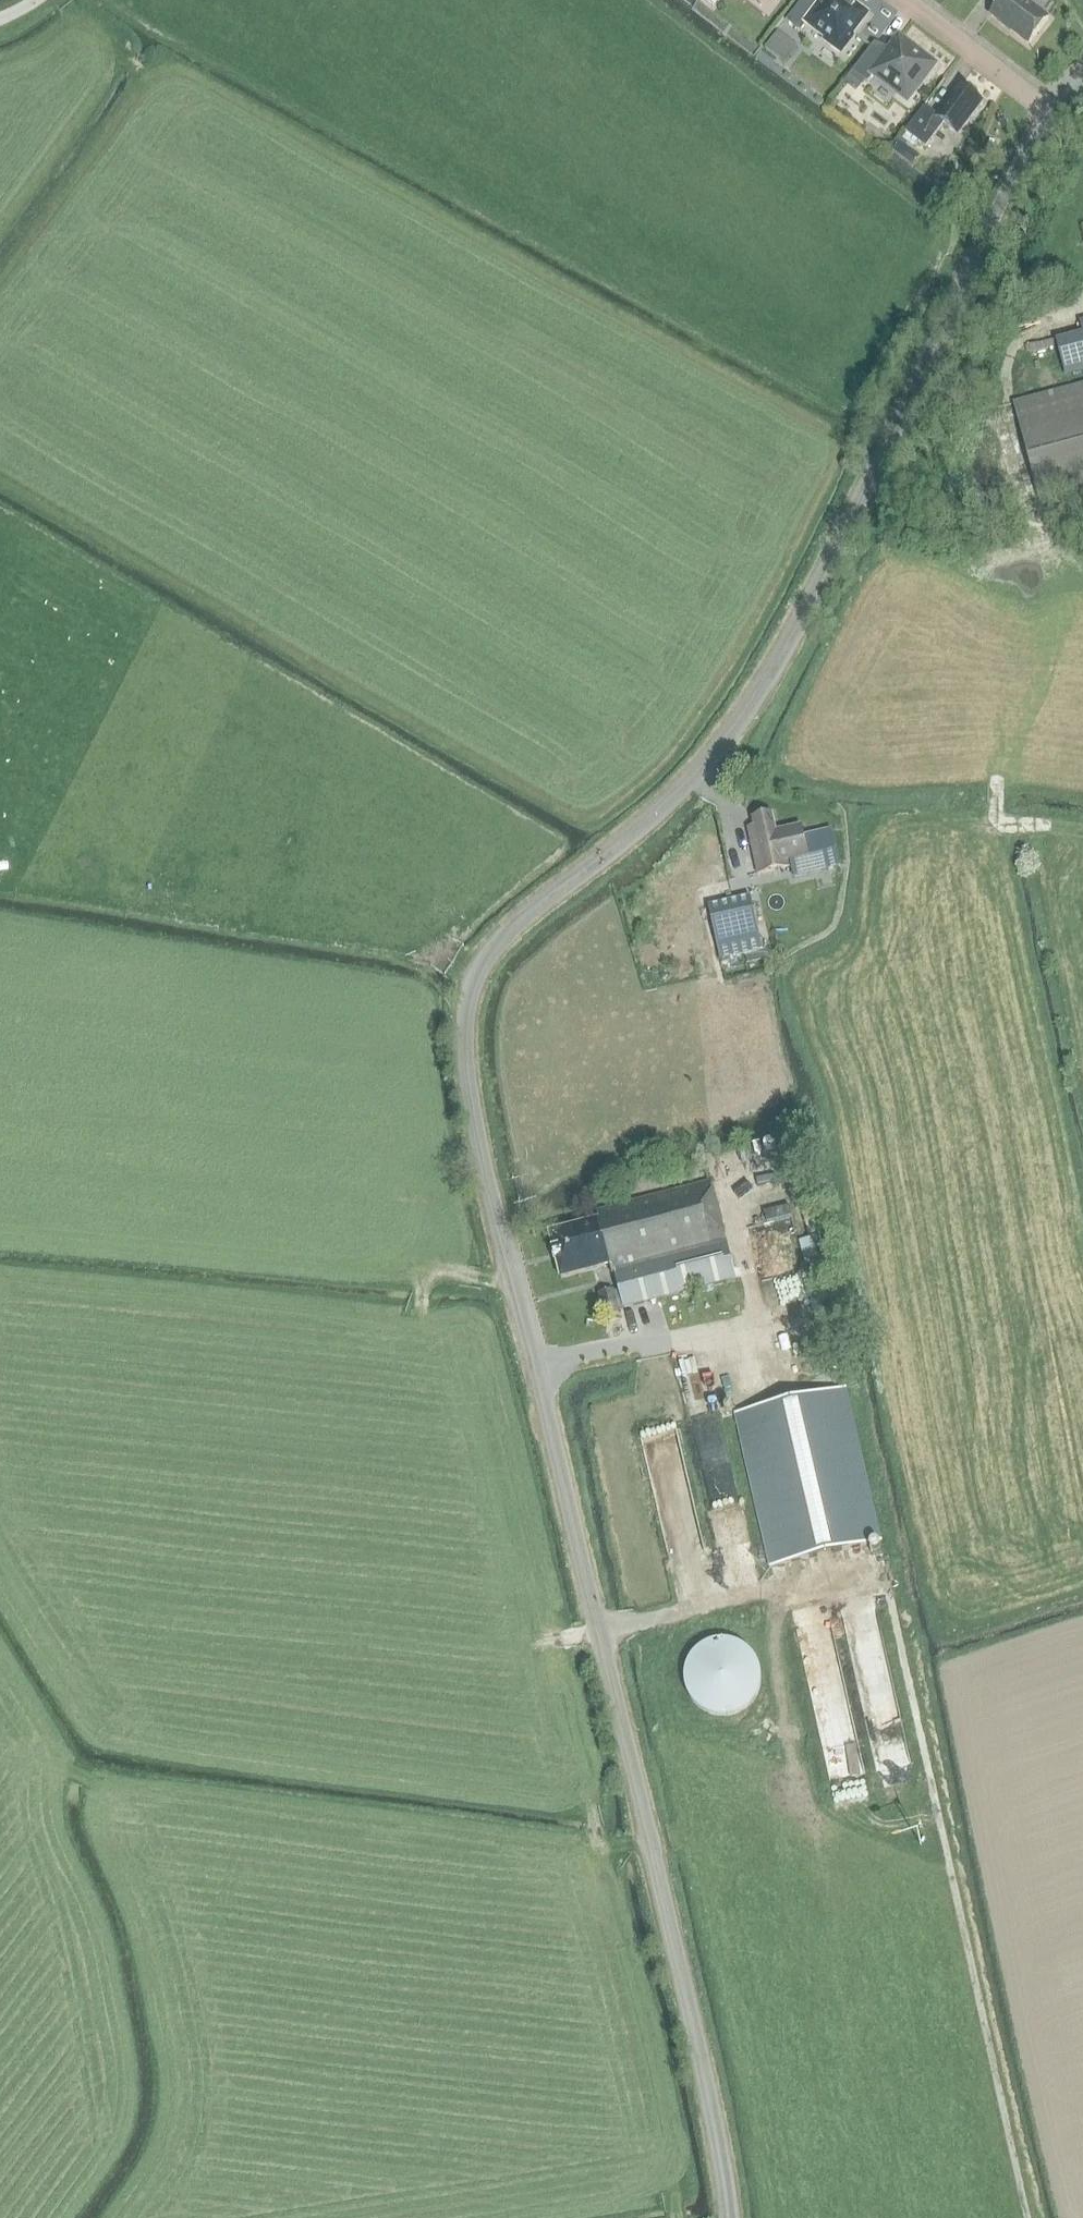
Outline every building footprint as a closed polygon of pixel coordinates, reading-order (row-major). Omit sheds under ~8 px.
[(826,43),(840,54),(851,40),(850,36),(867,15),(847,0),(822,0),(821,3),(816,3),(812,0),(802,0),(785,21),(799,32),(806,24),(826,39),(826,43)] [(999,2),(990,14),(1028,43),(1047,18),(1023,0),(996,0),(999,2)] [(791,42),(777,31),(763,49),(777,60),(791,42)] [(866,81),(872,74),(907,100),(933,66),(899,39),(887,55),(873,44),(853,71),(866,81)] [(904,132),(925,147),(943,123),(958,134),(982,103),(959,85),(936,115),(924,106),(904,132)] [(903,161),(911,150),(900,141),(891,152),(903,161)] [(1065,376),(1082,372),(1082,320),(1079,322),(1082,333),(1055,341),(1065,376)] [(1012,402),(1042,512),(1082,501),(1082,383),(1012,402)] [(773,831),(769,813),(750,817),(753,828),(746,829),(756,873),(789,865),(788,859),(806,854),(799,824),(773,831)] [(750,897),(707,907),(719,959),(762,949),(750,897)] [(792,1136),(776,1140),(782,1168),(798,1164),(792,1136)] [(559,1277),(608,1264),(611,1274),(612,1273),(621,1306),(733,1277),(708,1181),(594,1211),(596,1220),(548,1233),(559,1277)] [(805,1240),(813,1262),(833,1255),(826,1233),(805,1240)] [(620,1316),(613,1290),(597,1294),(604,1319),(620,1316)] [(734,1413),(769,1567),(881,1541),(846,1388),(734,1413)] [(703,1711),(764,1710),(763,1641),(701,1643),(703,1711)]
